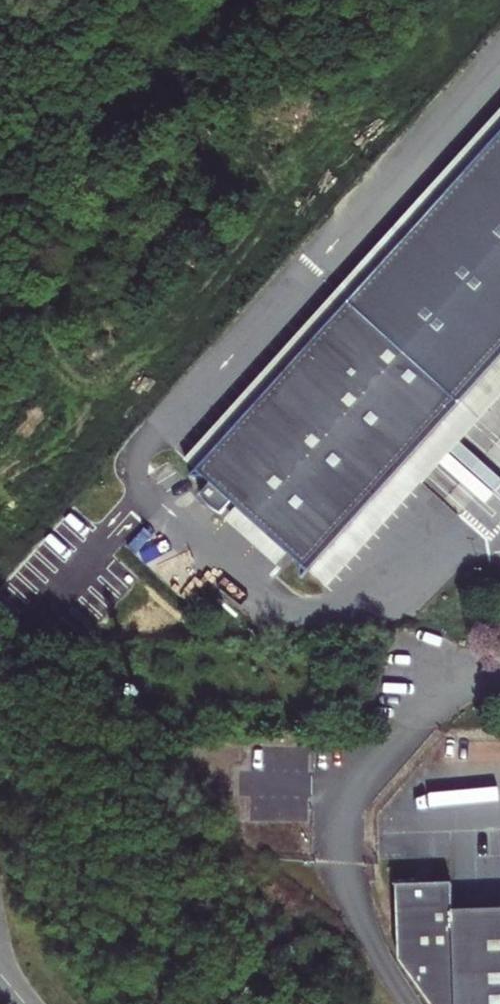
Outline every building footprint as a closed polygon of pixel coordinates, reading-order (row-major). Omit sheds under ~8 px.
[(348,304),(499,136),(499,112),(185,462),(197,472),(348,304)] [(348,304),(197,472),(209,483),(198,494),(200,499),(210,509),(219,513),(230,502),(236,507),(290,556),(308,573),(461,405),(499,361),(499,136),(348,304)] [(461,405),(308,573),(327,589),(499,398),(499,361),(461,405)] [(236,507),(224,521),(278,569),(290,556),(236,507)] [(398,960),(431,1003),(499,1003),(499,909),(453,910),(452,883),(396,885),(398,960)]
